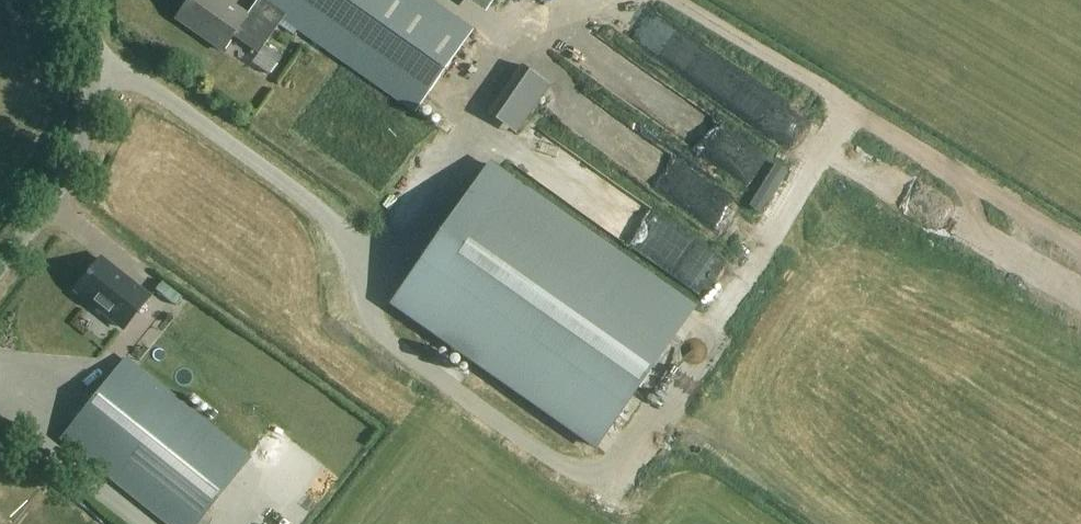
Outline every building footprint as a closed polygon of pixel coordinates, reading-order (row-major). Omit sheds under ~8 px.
[(431,0),(257,0),(247,14),(227,0),(186,0),(174,18),(221,51),(231,37),(257,55),(282,20),(416,111),(474,29),(431,0)] [(492,0),(466,0),(483,12),(492,0)] [(488,113),(515,132),(549,85),(521,66),(488,113)] [(709,100),(769,133),(785,105),(725,72),(709,100)] [(733,176),(749,154),(638,78),(623,99),(733,176)] [(536,187),(698,288),(719,254),(558,153),(536,187)] [(390,306),(596,450),(695,308),(489,165),(390,306)] [(949,224),(954,210),(934,204),(929,217),(949,224)] [(122,332),(148,299),(99,259),(72,293),(122,332)] [(248,456),(125,358),(62,437),(171,523),(194,523),(248,456)] [(12,447),(0,437),(0,459),(1,460),(12,447)]
